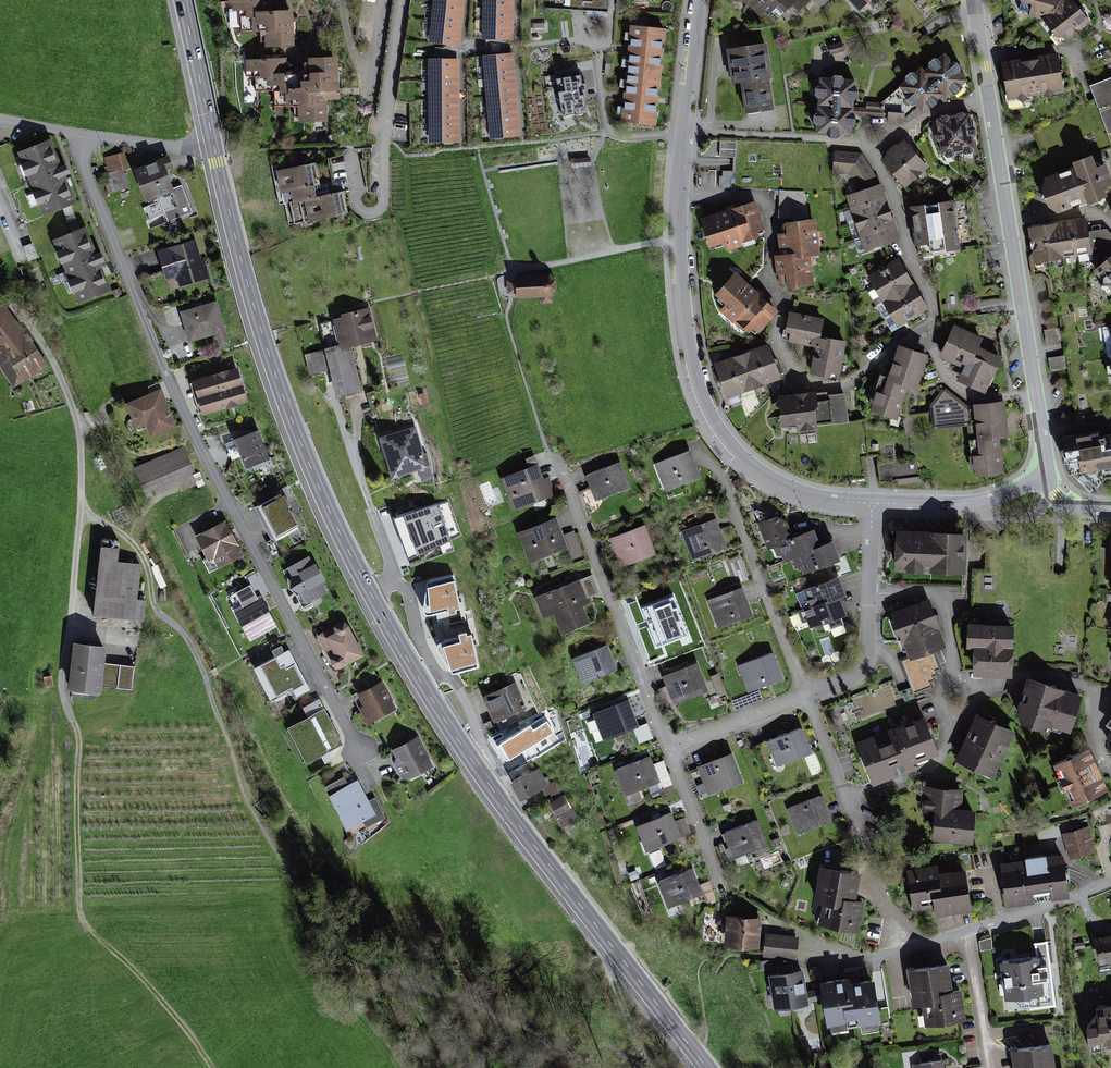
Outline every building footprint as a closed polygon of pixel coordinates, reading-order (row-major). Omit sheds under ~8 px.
[(232,12),(249,11),(249,18),(258,17),(260,42),(267,41),(268,48),(293,47),(291,14),(270,15),(269,0),(231,0),(232,12)] [(431,42),(455,45),(460,0),(435,0),(431,42)] [(483,40),(509,41),(511,0),(485,0),(483,40)] [(566,6),(607,9),(608,2),(608,0),(566,0),(566,6)] [(733,0),(748,3),(763,19),(780,7),(789,16),(794,11),(798,16),(808,7),(803,0),(733,0)] [(858,12),(869,4),(873,9),(882,2),(886,7),(893,0),(848,0),(858,12)] [(1020,14),(1045,17),(1063,41),(1088,22),(1070,0),(1026,0),(1020,14)] [(668,31),(634,28),(625,121),(659,125),(668,31)] [(769,41),(728,47),(732,77),(742,76),(747,113),(779,109),(769,41)] [(883,104),(883,109),(889,120),(903,118),(920,103),(926,110),(946,96),(966,80),(945,54),(901,90),(883,104)] [(512,56),(486,58),(492,141),(518,139),(512,56)] [(1059,56),(1002,65),(1007,100),(1065,90),(1059,56)] [(284,62),(249,64),(250,79),(267,78),(267,87),(275,87),(276,100),(283,100),(284,113),(297,112),(298,125),(329,123),(328,105),(339,105),(337,59),(309,60),(310,73),(305,73),(305,84),(295,85),(295,73),(284,74),(284,62)] [(455,62),(429,63),(431,143),(457,142),(455,62)] [(557,77),(559,88),(561,101),(565,101),(566,112),(575,111),(574,105),(586,104),(584,93),(588,93),(586,82),(582,81),(580,73),(557,77)] [(857,79),(819,77),(817,131),(854,132),(857,79)] [(1092,86),(1110,135),(1110,79),(1092,86)] [(944,115),(935,119),(942,156),(976,150),(972,114),(944,115)] [(737,157),(737,141),(720,140),(720,157),(737,157)] [(54,142),(23,154),(49,219),(81,206),(54,142)] [(905,142),(884,159),(904,184),(925,167),(905,142)] [(105,158),(112,175),(128,169),(121,151),(105,158)] [(166,155),(133,167),(146,203),(158,198),(168,225),(193,215),(183,186),(174,178),(166,155)] [(862,155),(833,155),(833,170),(848,169),(859,191),(848,196),(866,251),(898,239),(878,185),(862,155)] [(1078,167),(1047,180),(1044,189),(1051,193),(1053,198),(1050,204),(1058,210),(1097,195),(1098,198),(1103,195),(1110,181),(1105,168),(1087,158),(1077,163),(1078,167)] [(313,167),(278,176),(283,195),(292,193),(295,204),(305,202),(310,221),(341,213),(337,194),(321,198),(313,167)] [(733,187),(734,171),(721,171),(720,187),(733,187)] [(116,188),(127,187),(127,179),(116,179),(116,188)] [(804,192),(780,191),(784,218),(794,218),(795,223),(808,220),(804,192)] [(953,202),(912,208),(919,253),(959,247),(953,202)] [(747,207),(702,221),(708,239),(714,237),(717,248),(764,232),(755,204),(747,207)] [(795,223),(782,224),(787,255),(777,257),(779,272),(784,271),(785,283),(793,282),(793,286),(812,283),(808,253),(818,252),(813,220),(808,220),(795,223)] [(1085,221),(1029,229),(1034,260),(1089,252),(1085,221)] [(88,229),(57,240),(80,304),(112,292),(88,229)] [(1099,271),(1110,284),(1110,242),(1103,232),(1090,233),(1094,252),(1104,265),(1099,271)] [(743,240),(744,246),(756,243),(755,237),(743,240)] [(197,242),(161,251),(168,277),(178,275),(181,285),(206,279),(197,242)] [(899,265),(873,280),(900,327),(926,312),(899,265)] [(773,309),(734,273),(718,291),(728,301),(720,310),(749,336),(773,309)] [(553,297),(552,274),(516,275),(517,299),(553,297)] [(0,306),(0,363),(17,390),(47,371),(3,304),(0,306)] [(217,304),(183,314),(191,344),(211,339),(214,351),(229,347),(217,304)] [(342,315),(333,317),(339,344),(340,348),(352,345),(378,339),(370,306),(341,312),(342,315)] [(829,323),(791,316),(787,341),(817,346),(812,374),(843,380),(849,344),(826,340),(829,323)] [(980,339),(955,327),(943,352),(967,364),(962,373),(966,375),(963,381),(982,389),(989,373),(992,375),(1000,359),(976,347),(980,339)] [(339,344),(304,352),(309,374),(330,370),(336,397),(362,391),(352,345),(340,348),(339,344)] [(769,347),(719,366),(732,400),(782,380),(769,347)] [(924,357),(902,349),(891,379),(884,376),(873,407),(896,415),(907,384),(913,386),(924,357)] [(1050,372),(1063,370),(1061,356),(1049,357),(1050,372)] [(238,373),(197,385),(206,416),(248,404),(238,373)] [(1003,404),(965,407),(945,390),(932,407),(935,427),(969,423),(975,473),(1000,470),(996,435),(1006,434),(1003,404)] [(161,393),(129,405),(139,430),(148,427),(152,438),(175,429),(161,393)] [(814,394),(781,398),(783,417),(788,416),(789,428),(848,421),(845,395),(815,398),(814,394)] [(416,429),(385,438),(396,478),(427,470),(416,429)] [(1071,439),(1077,473),(1110,468),(1110,433),(1071,439)] [(258,434),(235,443),(248,474),(271,465),(258,434)] [(180,451),(137,469),(148,497),(192,479),(180,451)] [(694,453),(659,465),(668,492),(703,480),(694,453)] [(911,463),(879,464),(879,478),(912,477),(911,463)] [(620,465),(588,475),(597,501),(629,491),(620,465)] [(540,468),(503,479),(513,511),(554,498),(548,480),(544,481),(540,468)] [(283,494),(257,508),(275,542),(302,528),(283,494)] [(437,504),(392,517),(408,559),(450,540),(437,504)] [(789,517),(761,524),(770,550),(777,549),(781,558),(787,555),(789,562),(796,561),(801,574),(846,560),(838,543),(826,549),(821,533),(798,538),(789,517)] [(719,520),(683,533),(693,561),(729,549),(719,520)] [(557,522),(521,535),(532,564),(567,551),(557,522)] [(229,526),(199,539),(212,571),(242,558),(229,526)] [(646,529),(612,541),(622,567),(655,555),(646,529)] [(975,534),(902,531),(900,568),(974,571),(975,534)] [(115,546),(103,544),(95,613),(144,619),(147,597),(135,596),(139,561),(113,558),(115,546)] [(313,562),(289,573),(305,608),(329,596),(313,562)] [(846,578),(802,594),(814,628),(850,615),(845,600),(853,598),(846,578)] [(241,602),(231,607),(249,639),(277,626),(260,591),(256,594),(251,583),(236,591),(241,602)] [(582,583),(539,599),(545,617),(556,614),(564,635),(591,625),(585,609),(590,606),(582,583)] [(746,588),(712,599),(721,629),(756,619),(746,588)] [(674,596),(636,610),(645,633),(683,618),(674,596)] [(921,598),(881,615),(894,648),(880,654),(899,699),(921,690),(919,685),(923,683),(921,677),(925,676),(923,671),(929,669),(924,655),(942,648),(921,598)] [(346,623),(316,639),(333,672),(363,657),(346,623)] [(1011,627),(966,625),(964,652),(972,653),(972,670),(1009,672),(1011,627)] [(107,641),(74,638),(69,685),(102,689),(107,641)] [(277,658),(258,669),(276,701),(292,691),(296,698),(306,693),(310,701),(320,696),(288,638),(271,648),(277,658)] [(129,664),(131,647),(114,645),(113,653),(106,652),(104,669),(108,669),(106,684),(116,685),(119,663),(129,664)] [(609,647),(575,657),(584,684),(618,674),(609,647)] [(774,653),(741,665),(751,692),(785,679),(774,653)] [(133,689),(135,666),(120,664),(118,688),(133,689)] [(702,664),(664,677),(674,706),(712,693),(702,664)] [(1080,696),(1030,680),(1020,713),(1069,729),(1080,696)] [(354,699),(369,726),(395,712),(381,685),(354,699)] [(516,685),(485,698),(495,723),(526,710),(516,685)] [(630,703),(598,714),(606,740),(638,729),(630,703)] [(324,710),(288,729),(307,766),(344,747),(324,710)] [(1012,731),(979,716),(959,759),(993,774),(1012,731)] [(926,719),(858,743),(872,780),(915,765),(911,753),(935,744),(926,719)] [(804,730),(769,743),(779,770),(814,757),(804,730)] [(420,741),(390,753),(402,783),(432,770),(420,741)] [(513,741),(494,752),(505,772),(525,760),(513,741)] [(1088,750),(1055,764),(1072,804),(1105,790),(1088,750)] [(735,755),(700,767),(710,796),(745,784),(735,755)] [(654,759),(620,772),(629,797),(663,785),(654,759)] [(540,769),(515,784),(526,801),(550,786),(540,769)] [(346,780),(327,790),(350,832),(377,818),(358,782),(350,787),(346,780)] [(951,784),(915,782),(914,804),(929,805),(927,832),(970,835),(972,806),(950,805),(951,784)] [(565,796),(551,805),(563,826),(577,817),(565,796)] [(823,796),(789,809),(799,834),(833,822),(823,796)] [(674,815),(641,827),(650,851),(691,836),(685,820),(677,823),(674,815)] [(762,823),(726,835),(734,859),(770,847),(762,823)] [(1090,828),(1066,836),(1072,857),(1096,850),(1090,828)] [(1058,853),(1000,863),(1007,902),(1065,892),(1058,853)] [(953,864),(918,868),(921,902),(942,900),(943,910),(978,906),(975,871),(954,873),(953,864)] [(862,873),(823,866),(817,899),(826,901),(822,922),(863,929),(868,905),(857,903),(862,873)] [(695,871),(662,883),(672,908),(704,896),(695,871)] [(760,917),(725,914),(722,944),(757,947),(760,917)] [(1091,935),(1096,959),(1110,956),(1110,932),(1091,935)] [(800,937),(766,933),(763,953),(798,957),(800,937)] [(990,938),(979,940),(981,950),(992,948),(990,938)] [(1031,955),(999,958),(1002,994),(1008,993),(1009,1001),(1024,999),(1024,1005),(1047,1003),(1044,975),(1052,975),(1051,960),(1044,960),(1041,938),(1029,939),(1031,955)] [(954,963),(914,968),(918,1003),(927,1002),(929,1023),(966,1019),(962,988),(957,989),(954,963)] [(893,998),(910,997),(908,967),(891,968),(893,998)] [(809,970),(775,974),(780,1008),(814,1003),(809,970)] [(860,975),(827,980),(835,1030),(858,1027),(856,1019),(870,1017),(871,1026),(892,1023),(884,977),(861,980),(860,975)] [(1089,999),(1090,1009),(1081,1018),(1083,1044),(1110,1042),(1110,996),(1089,999)] [(1019,1047),(1022,1067),(1064,1067),(1060,1041),(1019,1047)] [(946,1060),(913,1065),(913,1067),(948,1067),(946,1060)]
